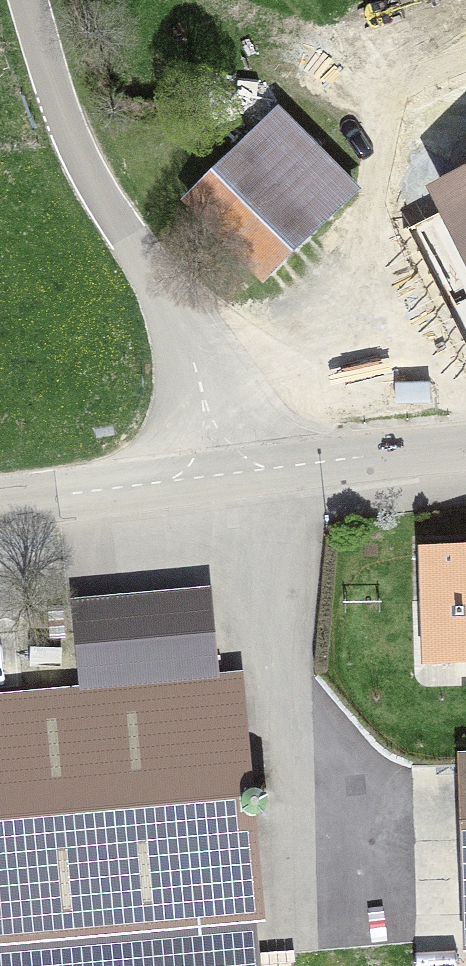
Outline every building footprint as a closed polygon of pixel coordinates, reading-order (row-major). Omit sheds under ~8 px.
[(276,114),(189,197),(265,276),(352,193),(276,114)] [(442,190),(465,241),(465,179),(442,190)] [(427,560),(431,662),(465,661),(465,558),(427,560)] [(210,586),(71,599),(80,688),(219,674),(210,586)] [(0,620),(0,687),(19,685),(12,619),(0,620)] [(256,922),(265,921),(242,672),(219,674),(80,688),(0,695),(0,965),(260,965),(256,922)]
